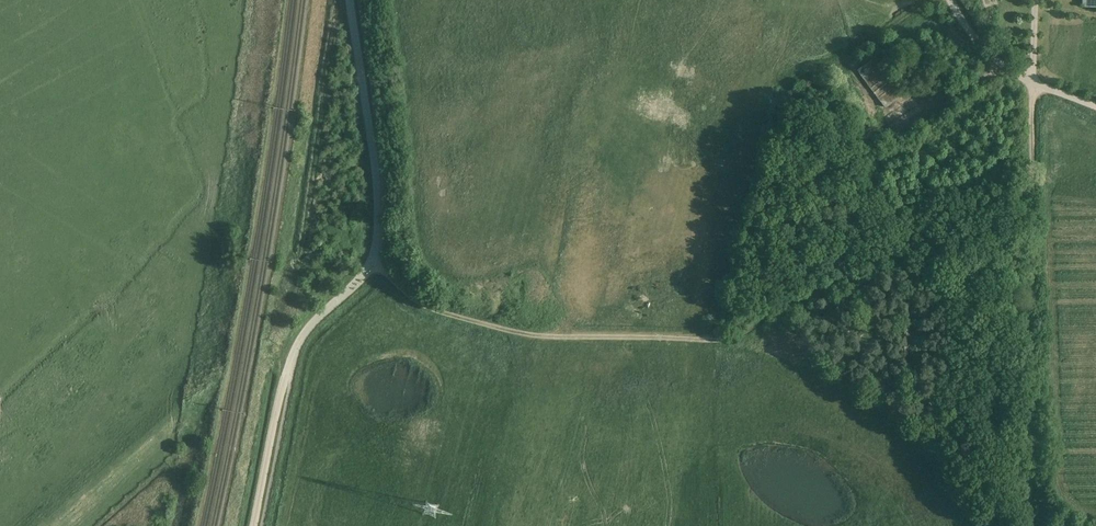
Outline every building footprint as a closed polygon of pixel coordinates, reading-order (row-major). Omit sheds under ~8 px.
[(874,59),(858,71),(885,107),(901,95),(874,59)]
